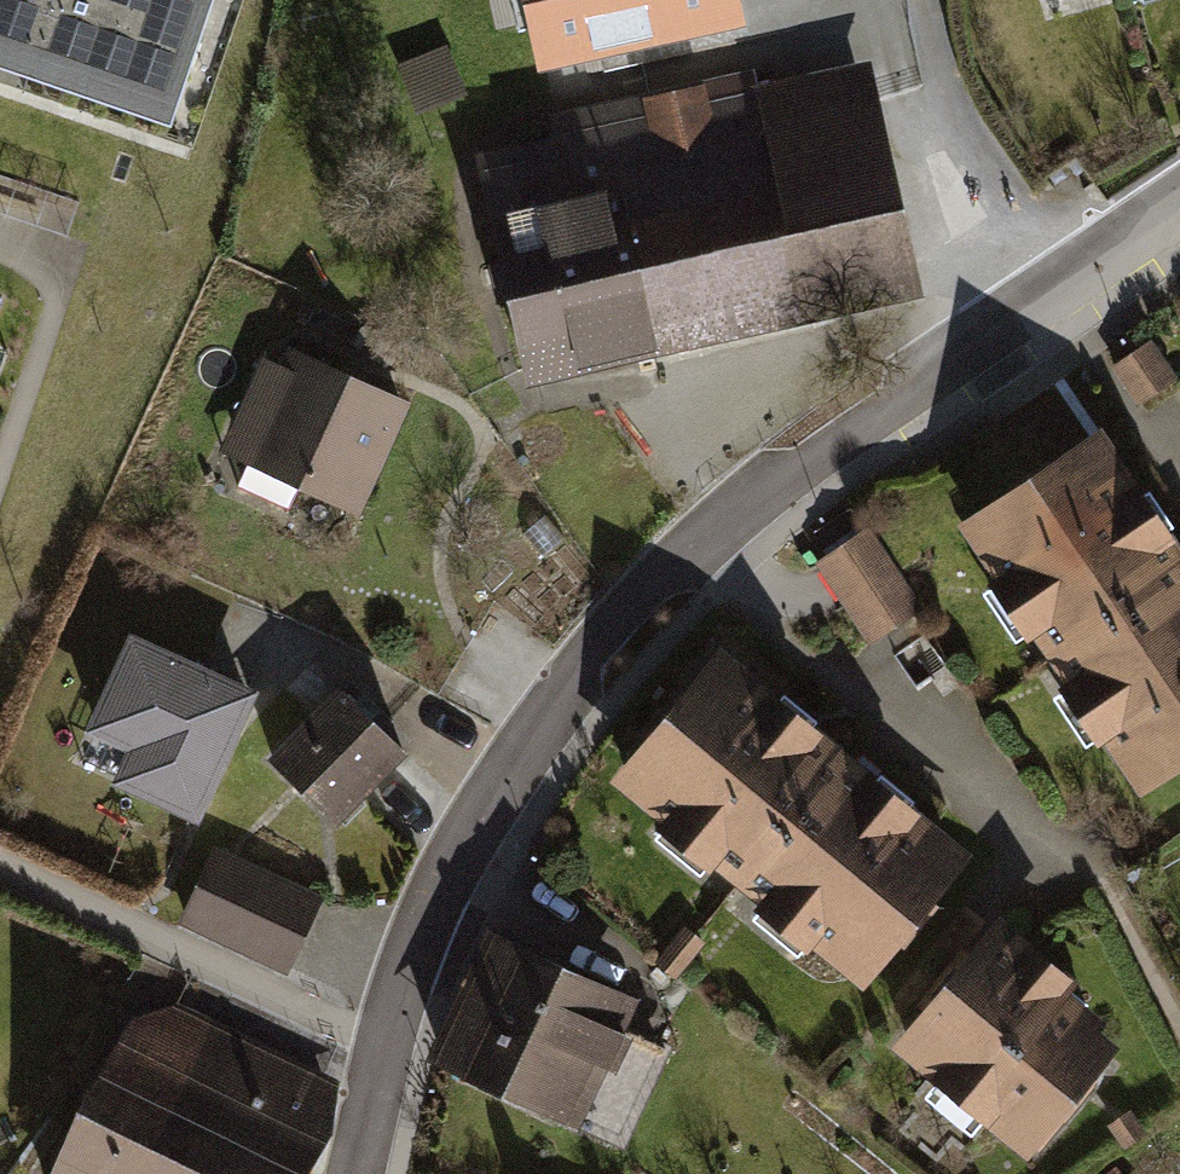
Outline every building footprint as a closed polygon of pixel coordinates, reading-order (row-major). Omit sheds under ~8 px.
[(185,163),(237,0),(0,0),(0,104),(185,163)] [(754,0),(535,0),(551,75),(761,31),(754,0)] [(874,52),(471,137),(524,387),(927,301),(874,52)] [(409,408),(270,351),(226,460),(365,516),(409,408)] [(1179,792),(1179,546),(1104,434),(965,528),(1155,808),(1179,792)] [(874,628),(928,592),(871,507),(817,543),(874,628)] [(265,699),(137,637),(90,735),(129,754),(115,784),(204,827),(255,720),(265,699)] [(983,859),(728,650),(611,793),(865,1002),(983,859)] [(342,693),(274,761),(344,831),(412,763),(361,712),(342,693)] [(550,835),(545,842),(550,845),(554,838),(550,835)] [(545,842),(541,849),(545,852),(550,845),(545,842)] [(221,850),(186,923),(290,971),(324,898),(221,850)] [(1010,939),(905,1073),(1034,1173),(1062,1173),(1157,1053),(1010,939)] [(647,1011),(486,946),(434,1075),(595,1139),(647,1011)] [(256,1043),(174,1005),(128,1018),(56,1173),(195,1173),(256,1043)] [(195,1173),(314,1173),(336,1126),(340,1081),(256,1043),(195,1173)] [(1125,1158),(1104,1173),(1137,1173),(1125,1158)]
